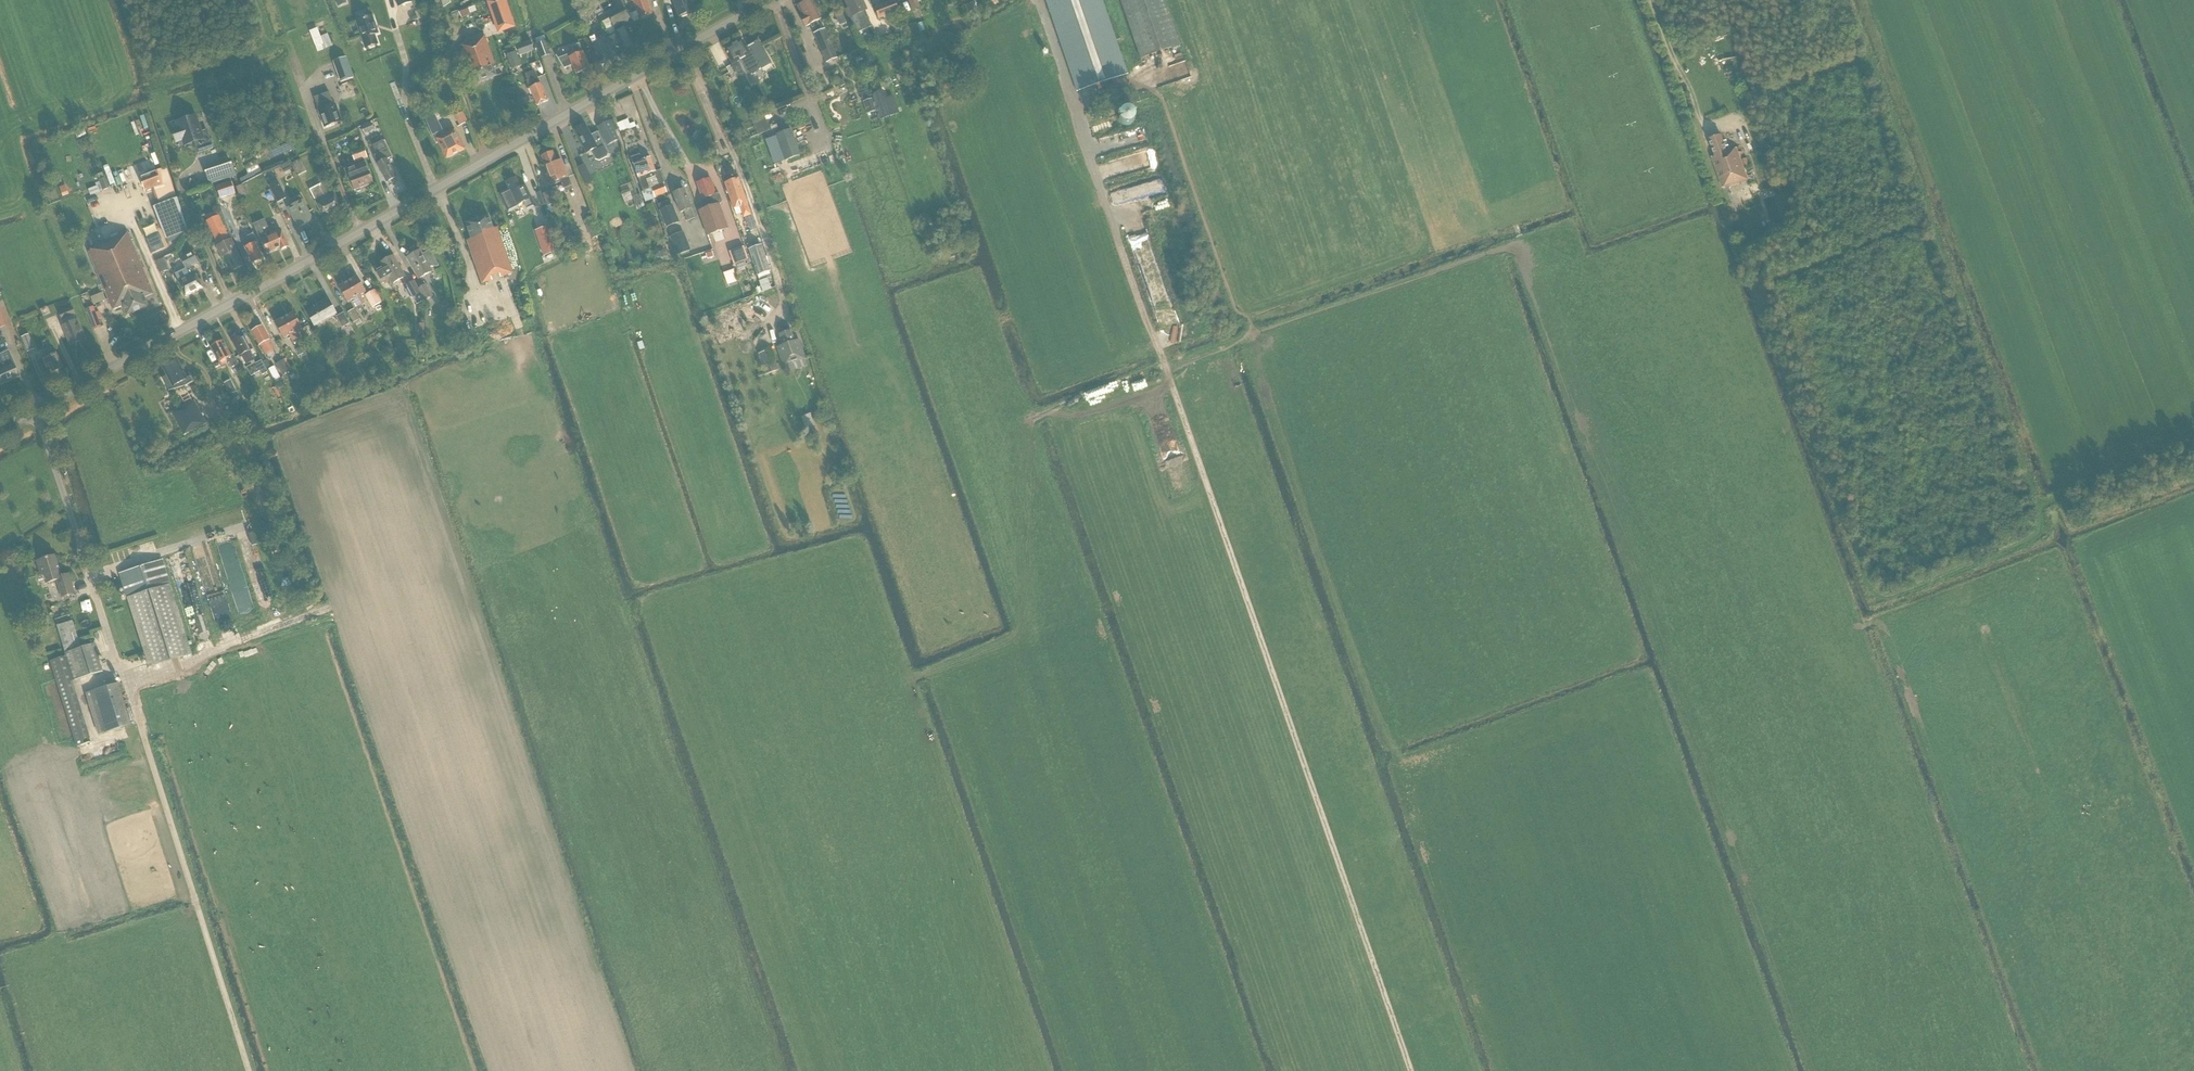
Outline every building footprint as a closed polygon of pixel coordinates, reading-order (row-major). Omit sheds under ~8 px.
[(488,2),(498,33),(514,27),(506,1),(502,3),(501,0),(493,0),(488,2)] [(632,1),(634,0),(640,18),(651,14),(647,0),(631,0),(632,1)] [(679,16),(681,16),(681,17),(687,15),(687,14),(693,11),(689,0),(673,0),(679,16)] [(821,19),(812,0),(808,0),(797,6),(803,16),(800,17),(805,27),(810,24),(812,27),(819,24),(817,21),(821,19)] [(849,9),(846,11),(849,18),(850,17),(857,33),(872,26),(867,14),(865,15),(863,11),(867,10),(862,0),(845,0),(849,9)] [(894,0),(875,7),(879,17),(898,10),(894,0)] [(919,6),(916,0),(909,0),(913,9),(919,6)] [(1127,73),(1102,0),(1046,0),(1077,91),(1127,73)] [(1180,45),(1165,0),(1120,0),(1140,58),(1180,45)] [(966,4),(967,11),(974,10),(972,3),(966,4)] [(474,5),(459,9),(461,16),(476,12),(474,5)] [(621,47),(623,46),(625,50),(634,45),(623,24),(630,20),(625,10),(609,18),(617,32),(616,32),(616,33),(608,37),(613,45),(614,44),(616,47),(621,47)] [(378,33),(372,15),(356,21),(366,48),(378,44),(375,34),(378,33)] [(310,31),(318,51),(326,48),(318,28),(310,31)] [(826,62),(837,58),(825,29),(814,33),(826,62)] [(474,83),(496,75),(493,68),(496,67),(485,35),(466,42),(467,44),(459,46),(468,72),(470,71),(474,83)] [(536,38),(538,44),(541,43),(545,42),(543,36),(536,38)] [(742,40),(725,49),(733,63),(741,59),(747,70),(749,75),(763,67),(761,63),(769,59),(759,40),(746,47),(742,40)] [(542,57),(550,54),(546,41),(541,43),(538,44),(537,45),(542,57)] [(558,58),(556,55),(566,72),(567,71),(565,68),(572,65),(576,73),(589,68),(583,52),(579,43),(572,46),(574,52),(558,58)] [(517,46),(520,55),(526,53),(523,45),(517,46)] [(517,52),(507,56),(512,70),(516,68),(521,66),(522,66),(517,52)] [(341,83),(354,78),(347,57),(334,62),(341,83)] [(528,73),(525,75),(527,78),(528,80),(527,80),(530,88),(529,88),(532,94),(537,105),(548,100),(544,92),(540,83),(537,78),(537,77),(534,70),(531,72),(528,73)] [(883,119),(894,116),(885,91),(874,95),(883,119)] [(334,105),(332,98),(329,92),(314,97),(319,110),(319,112),(319,113),(319,115),(321,116),(325,127),(342,121),(336,104),(334,105)] [(872,99),(863,102),(867,114),(877,111),(872,99)] [(450,117),(455,127),(469,121),(464,111),(450,117)] [(763,114),(752,119),(758,134),(766,131),(764,125),(762,121),(765,120),(763,114)] [(194,116),(178,121),(180,128),(174,130),(177,140),(183,138),(185,143),(194,141),(198,153),(212,149),(206,131),(200,133),(194,116)] [(433,135),(442,130),(438,120),(428,125),(433,135)] [(609,147),(620,140),(609,122),(598,129),(609,147)] [(606,156),(608,152),(597,132),(591,135),(586,125),(575,130),(587,153),(591,151),(595,159),(599,159),(606,156)] [(1127,133),(1127,131),(1127,129),(1125,128),(1123,126),(1121,125),(1119,125),(1117,125),(1115,126),(1114,127),(1113,129),(1112,131),(1111,133),(1112,135),(1113,137),(1114,139),(1115,140),(1117,141),(1119,141),(1121,141),(1123,140),(1125,139),(1127,137),(1127,135),(1127,133)] [(442,130),(433,135),(432,135),(436,144),(438,143),(446,158),(465,149),(455,128),(444,134),(442,130)] [(1730,186),(1748,179),(1737,148),(1727,151),(1721,135),(1709,139),(1715,156),(1711,157),(1723,187),(1730,185),(1730,186)] [(766,140),(775,164),(785,160),(779,143),(776,136),(766,140)] [(785,160),(800,154),(794,137),(779,143),(785,160)] [(388,159),(392,157),(383,140),(373,145),(381,162),(377,164),(387,182),(396,177),(388,159)] [(356,162),(368,157),(363,146),(351,151),(356,162)] [(565,184),(563,185),(565,188),(572,186),(570,183),(571,183),(568,177),(568,176),(561,160),(557,162),(553,152),(542,156),(549,174),(545,175),(549,186),(563,180),(565,184)] [(634,157),(631,157),(633,163),(637,174),(639,179),(643,191),(641,191),(645,201),(655,197),(664,193),(667,192),(663,183),(665,182),(661,169),(655,171),(650,157),(642,160),(641,158),(640,154),(634,157)] [(1750,166),(1746,158),(1741,160),(1745,168),(1750,166)] [(299,175),(306,171),(300,160),(293,164),(299,175)] [(1105,163),(1108,177),(1123,174),(1120,160),(1105,163)] [(347,178),(350,177),(354,187),(364,183),(365,186),(373,182),(365,162),(344,170),(347,178)] [(579,167),(586,185),(593,182),(586,164),(579,167)] [(172,181),(167,167),(141,176),(147,191),(172,181)] [(746,203),(747,203),(738,178),(736,179),(733,169),(724,172),(728,182),(725,182),(734,207),(740,205),(743,216),(750,214),(746,203)] [(1162,173),(1145,178),(1150,197),(1167,192),(1162,173)] [(267,179),(270,185),(274,183),(276,182),(273,176),(267,179)] [(510,189),(500,194),(509,212),(520,206),(518,204),(524,202),(527,209),(534,206),(529,196),(529,197),(524,186),(521,187),(516,177),(506,182),(510,189)] [(99,180),(103,190),(109,188),(105,178),(99,180)] [(720,194),(717,193),(716,194),(710,178),(697,183),(703,199),(706,198),(709,207),(699,210),(707,235),(728,228),(719,204),(722,203),(722,201),(720,194)] [(274,183),(269,185),(271,189),(277,203),(285,199),(279,185),(277,181),(276,182),(274,183)] [(322,215),(341,205),(333,190),(331,191),(326,181),(310,189),(315,199),(314,199),(322,215)] [(216,187),(220,198),(236,193),(232,182),(216,187)] [(237,188),(241,198),(247,195),(243,185),(237,188)] [(60,190),(63,196),(69,194),(67,188),(60,190)] [(691,208),(684,189),(673,193),(681,212),(684,211),(688,221),(695,218),(691,208)] [(547,206),(549,205),(556,203),(551,190),(543,194),(547,206)] [(632,197),(635,206),(644,203),(640,193),(632,197)] [(298,227),(313,220),(303,201),(300,196),(291,201),(294,205),(289,208),(298,227)] [(679,221),(673,205),(660,210),(667,226),(679,221)] [(747,221),(750,231),(757,229),(752,213),(750,214),(743,216),(745,221),(747,221)] [(218,244),(230,238),(219,215),(207,221),(218,244)] [(503,274),(512,271),(497,227),(493,228),(489,215),(466,222),(472,238),(467,240),(482,283),(504,276),(503,274)] [(586,220),(594,238),(601,235),(593,217),(586,220)] [(281,249),(288,246),(280,229),(271,233),(265,219),(253,224),(261,242),(263,241),(268,253),(280,247),(281,249)] [(548,228),(536,232),(544,256),(556,251),(548,228)] [(552,232),(560,251),(571,246),(564,228),(552,232)] [(114,255),(136,311),(148,306),(145,297),(153,293),(128,231),(102,242),(109,257),(114,255)] [(678,255),(691,250),(684,232),(670,237),(678,255)] [(253,263),(262,258),(255,242),(257,241),(253,233),(247,236),(251,244),(245,247),(253,263)] [(159,234),(146,239),(149,246),(151,245),(154,253),(165,249),(159,234)] [(225,255),(233,270),(244,265),(237,249),(236,250),(231,239),(220,244),(226,255),(225,255)] [(123,305),(127,315),(136,311),(114,255),(109,257),(102,242),(98,244),(99,246),(88,251),(113,310),(123,305)] [(761,244),(749,248),(758,274),(770,270),(761,244)] [(730,251),(734,264),(749,259),(745,246),(730,251)] [(422,253),(420,250),(407,258),(419,278),(432,271),(430,267),(431,266),(436,265),(438,264),(430,249),(422,253)] [(707,259),(714,257),(712,251),(705,252),(707,259)] [(186,268),(175,274),(179,281),(178,281),(186,296),(203,287),(192,266),(198,263),(193,252),(181,258),(186,268)] [(405,276),(393,255),(380,263),(382,267),(376,271),(382,282),(389,279),(392,284),(405,276)] [(156,261),(161,273),(168,270),(163,259),(156,261)] [(348,281),(361,304),(365,302),(361,295),(366,292),(357,276),(348,281)] [(361,304),(348,281),(339,286),(348,302),(353,299),(357,307),(361,304)] [(421,292),(425,300),(414,281),(407,285),(413,297),(421,292)] [(414,281),(425,300),(432,296),(426,284),(419,289),(414,281)] [(366,295),(372,306),(381,301),(375,290),(366,295)] [(315,326),(337,314),(328,298),(318,304),(319,305),(307,312),(315,326)] [(86,309),(94,329),(101,326),(93,306),(86,309)] [(75,314),(72,307),(59,312),(62,319),(64,319),(66,325),(63,326),(71,344),(85,338),(78,320),(75,314)] [(354,322),(360,319),(354,308),(348,312),(354,322)] [(302,328),(294,312),(285,317),(297,341),(301,339),(297,331),(302,328)] [(343,327),(350,323),(344,312),(337,316),(343,327)] [(285,317),(276,322),(284,338),(289,335),(293,343),(297,341),(285,317)] [(266,354),(274,349),(269,340),(262,326),(253,331),(260,345),(261,344),(266,354)] [(790,330),(779,334),(783,345),(777,347),(783,366),(805,359),(799,340),(794,341),(790,330)] [(29,335),(22,338),(28,351),(35,348),(29,335)] [(247,364),(249,363),(255,360),(250,350),(243,336),(234,341),(241,355),(242,355),(247,364)] [(297,341),(300,347),(301,347),(302,349),(307,347),(305,344),(303,338),(301,339),(297,341)] [(232,367),(239,364),(234,354),(231,355),(227,348),(223,340),(218,343),(216,342),(213,343),(213,345),(212,346),(215,353),(220,362),(227,358),(232,367)] [(53,372),(63,367),(56,352),(54,353),(51,348),(44,351),(46,357),(43,359),(47,367),(50,366),(53,372)] [(759,354),(766,374),(778,370),(771,350),(759,354)] [(6,355),(0,358),(0,381),(1,384),(18,376),(12,363),(11,364),(6,355)] [(276,364),(283,375),(291,371),(284,359),(276,364)] [(167,375),(162,378),(169,391),(182,387),(193,381),(191,377),(187,378),(177,360),(163,367),(167,375)] [(252,365),(246,368),(251,376),(260,371),(262,375),(268,372),(266,368),(263,362),(262,360),(256,363),(255,362),(252,365)] [(232,378),(225,383),(232,394),(239,389),(232,378)] [(228,398),(221,401),(224,409),(232,406),(228,398)] [(172,414),(184,437),(198,429),(186,406),(172,414)] [(820,433),(812,413),(801,417),(809,438),(820,433)] [(252,610),(233,537),(219,541),(238,613),(252,610)] [(62,597),(75,593),(69,574),(62,576),(55,555),(37,561),(41,575),(45,573),(48,583),(57,580),(62,597)] [(162,561),(121,574),(150,667),(191,654),(186,639),(187,639),(162,561)] [(106,586),(113,591),(116,586),(110,581),(106,586)] [(77,746),(91,742),(72,681),(103,671),(95,643),(81,647),(73,621),(57,626),(66,656),(50,661),(77,746)] [(94,690),(106,732),(132,724),(119,682),(94,690)]
